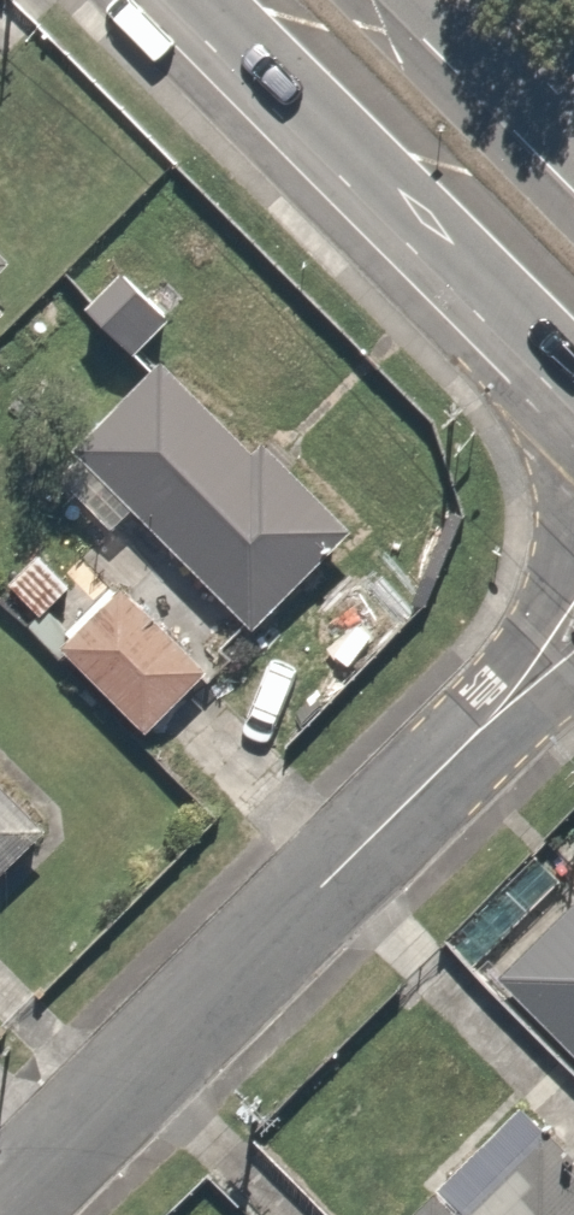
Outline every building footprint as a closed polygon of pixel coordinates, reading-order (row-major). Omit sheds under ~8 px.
[(0,247),(0,286),(20,267),(0,247)] [(15,319),(0,303),(0,334),(15,319)] [(262,639),(364,534),(272,444),(264,452),(170,360),(75,457),(262,639)] [(32,616),(19,630),(133,734),(202,657),(109,573),(76,609),(56,590),(66,579),(31,548),(0,583),(0,587),(32,616)] [(60,830),(0,771),(0,890),(60,830)] [(482,975),(573,1065),(573,881),(482,975)] [(541,1137),(465,1214),(573,1214),(573,1170),(541,1137)] [(434,1186),(405,1214),(463,1214),(434,1186)]
